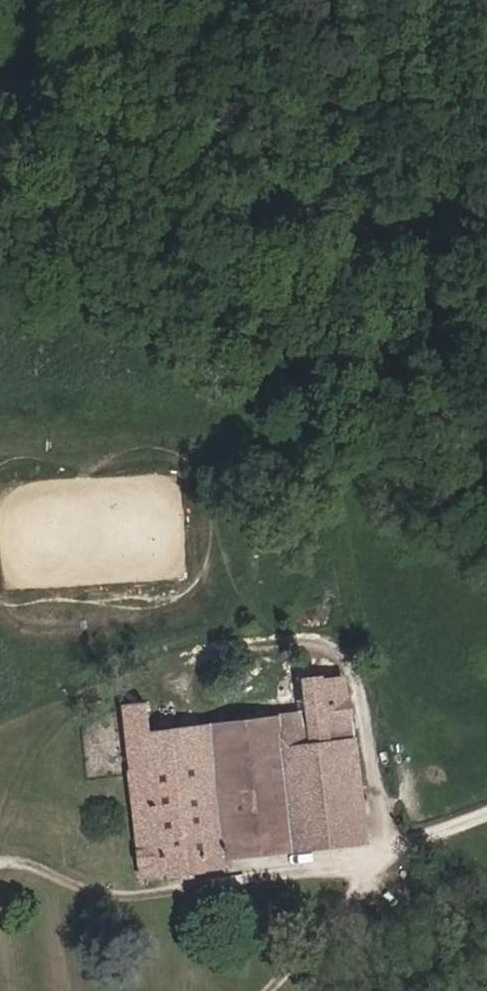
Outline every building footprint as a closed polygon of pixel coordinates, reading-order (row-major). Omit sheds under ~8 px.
[(147,733),(144,702),(120,705),(140,875),(225,865),(225,856),(363,839),(352,742),(349,743),(342,680),(320,682),(319,681),(301,683),(305,715),(208,726),(212,758),(172,762),(151,765),(147,733)] [(212,758),(208,726),(169,731),(172,762),(212,758)] [(172,762),(169,731),(147,733),(151,765),(172,762)]
